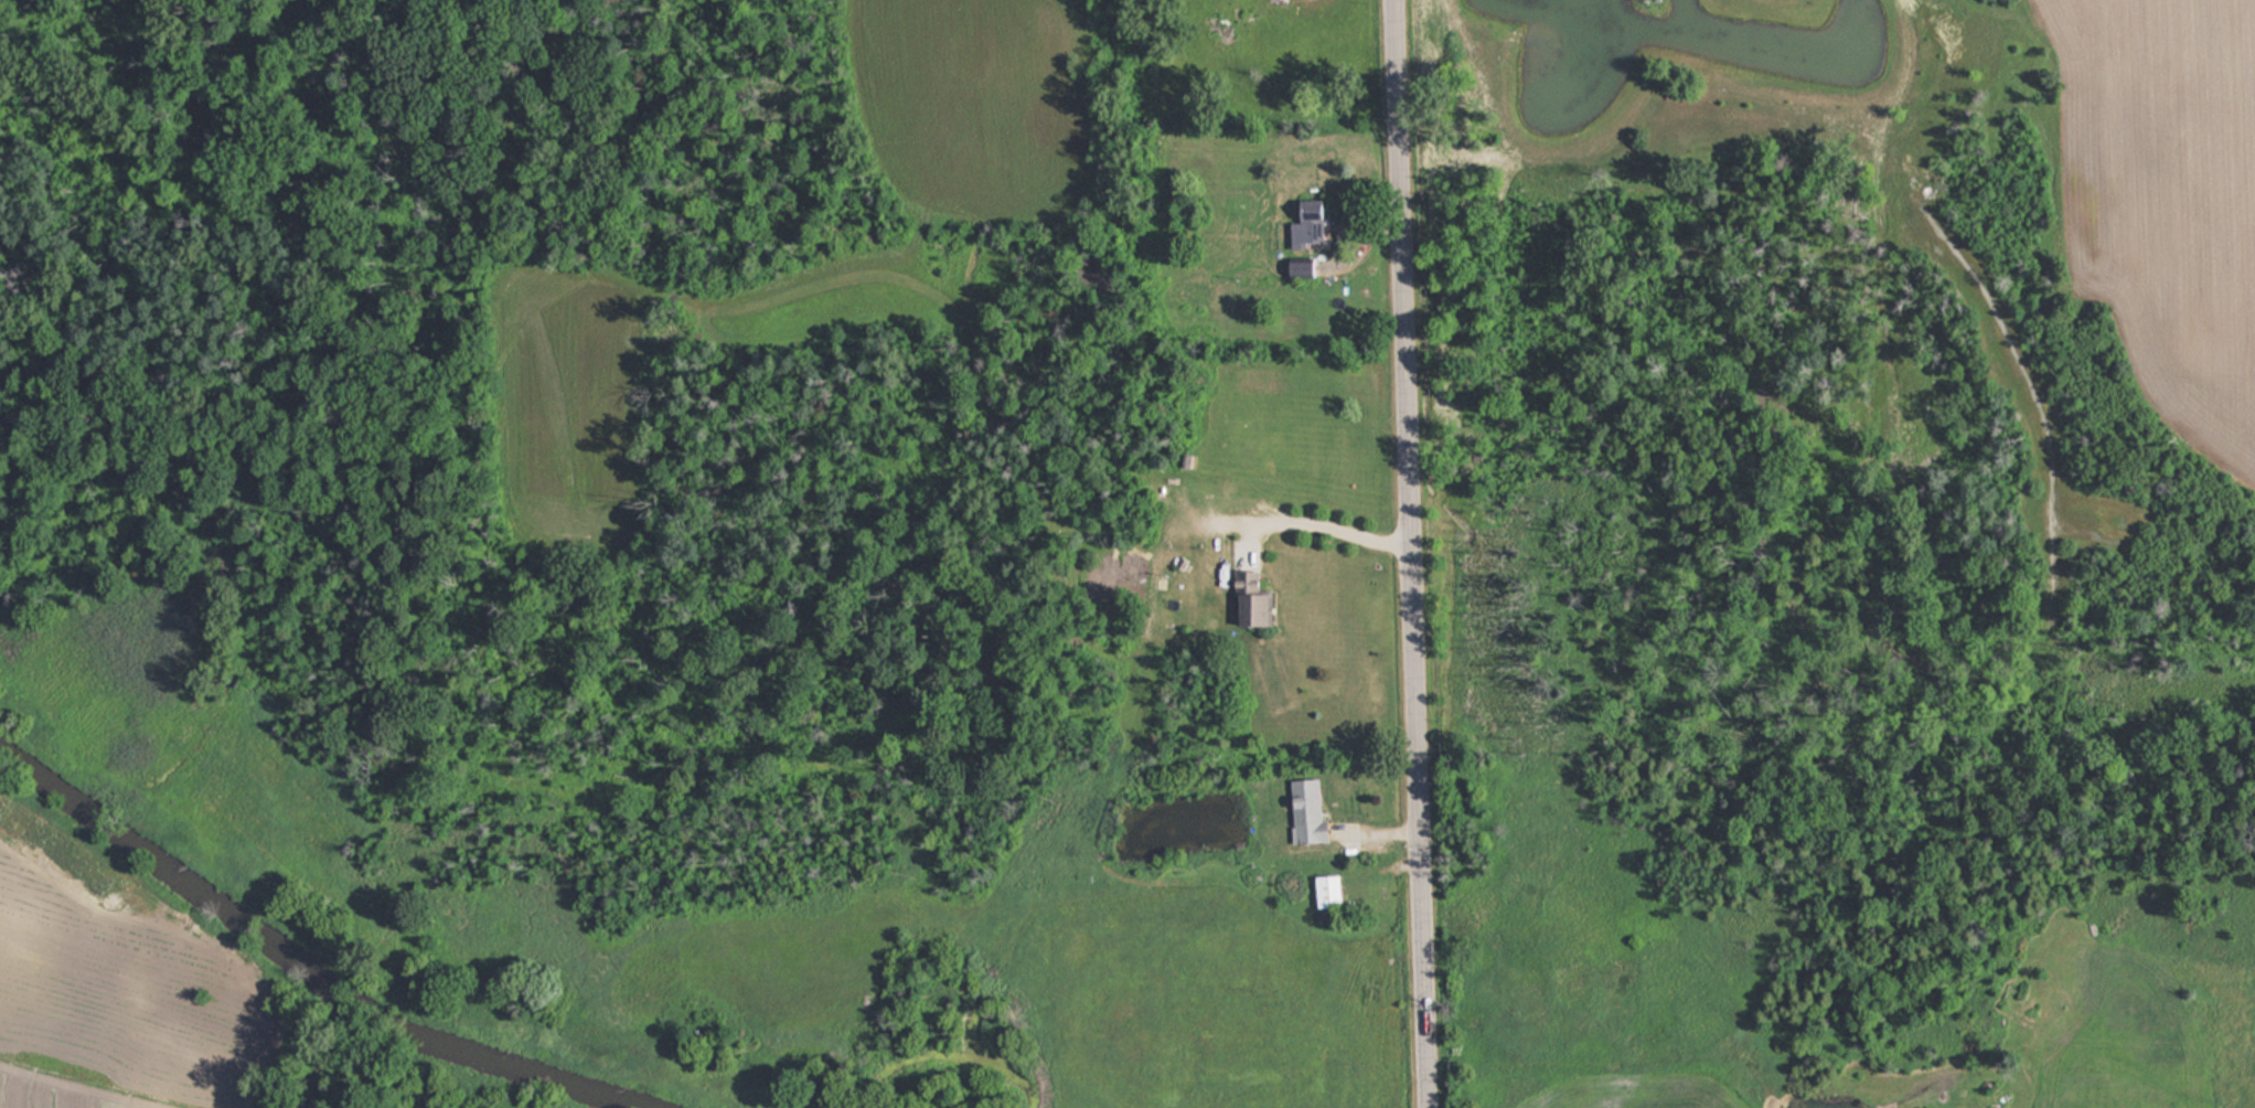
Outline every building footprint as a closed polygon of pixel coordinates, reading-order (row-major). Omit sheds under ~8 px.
[(1325,248),(1324,201),(1292,201),(1292,222),(1286,222),(1287,248),(1325,248)] [(1312,278),(1312,260),(1282,260),(1282,278),(1312,278)] [(1268,627),(1267,591),(1258,592),(1257,571),(1230,572),(1231,628),(1268,627)] [(1286,781),(1287,845),(1324,844),(1324,820),(1317,820),(1316,780),(1286,781)] [(1336,908),(1336,876),(1311,876),(1311,908),(1336,908)]
